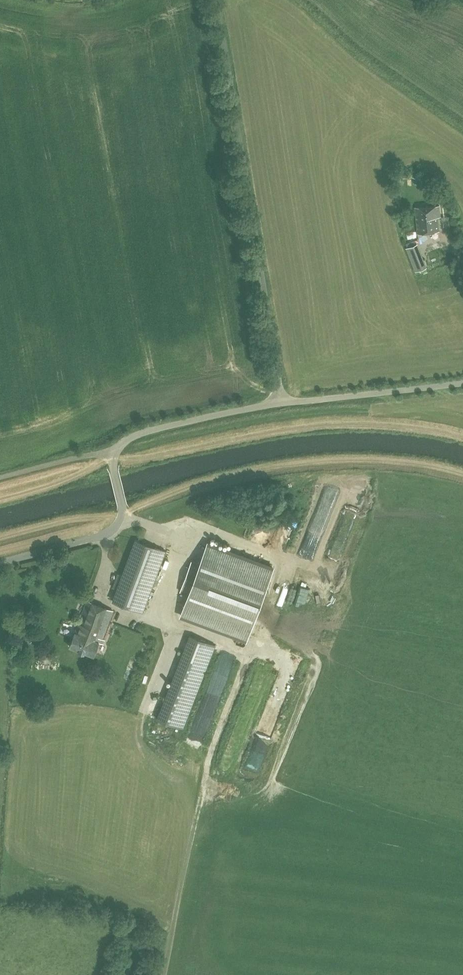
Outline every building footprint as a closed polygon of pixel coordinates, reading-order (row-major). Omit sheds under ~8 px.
[(417,233),(439,231),(437,216),(441,215),(439,204),(414,207),(417,233)] [(423,255),(411,260),(415,272),(427,267),(423,255)] [(143,612),(166,550),(135,539),(113,601),(143,612)] [(189,594),(181,615),(247,639),(273,568),(207,543),(200,564),(192,561),(181,591),(189,594)] [(101,642),(103,638),(113,610),(88,600),(75,632),(70,646),(79,649),(79,650),(84,652),(85,652),(94,655),(99,641),(101,642)] [(183,729),(215,645),(190,635),(157,719),(183,729)] [(48,666),(55,662),(50,654),(43,658),(48,666)]
